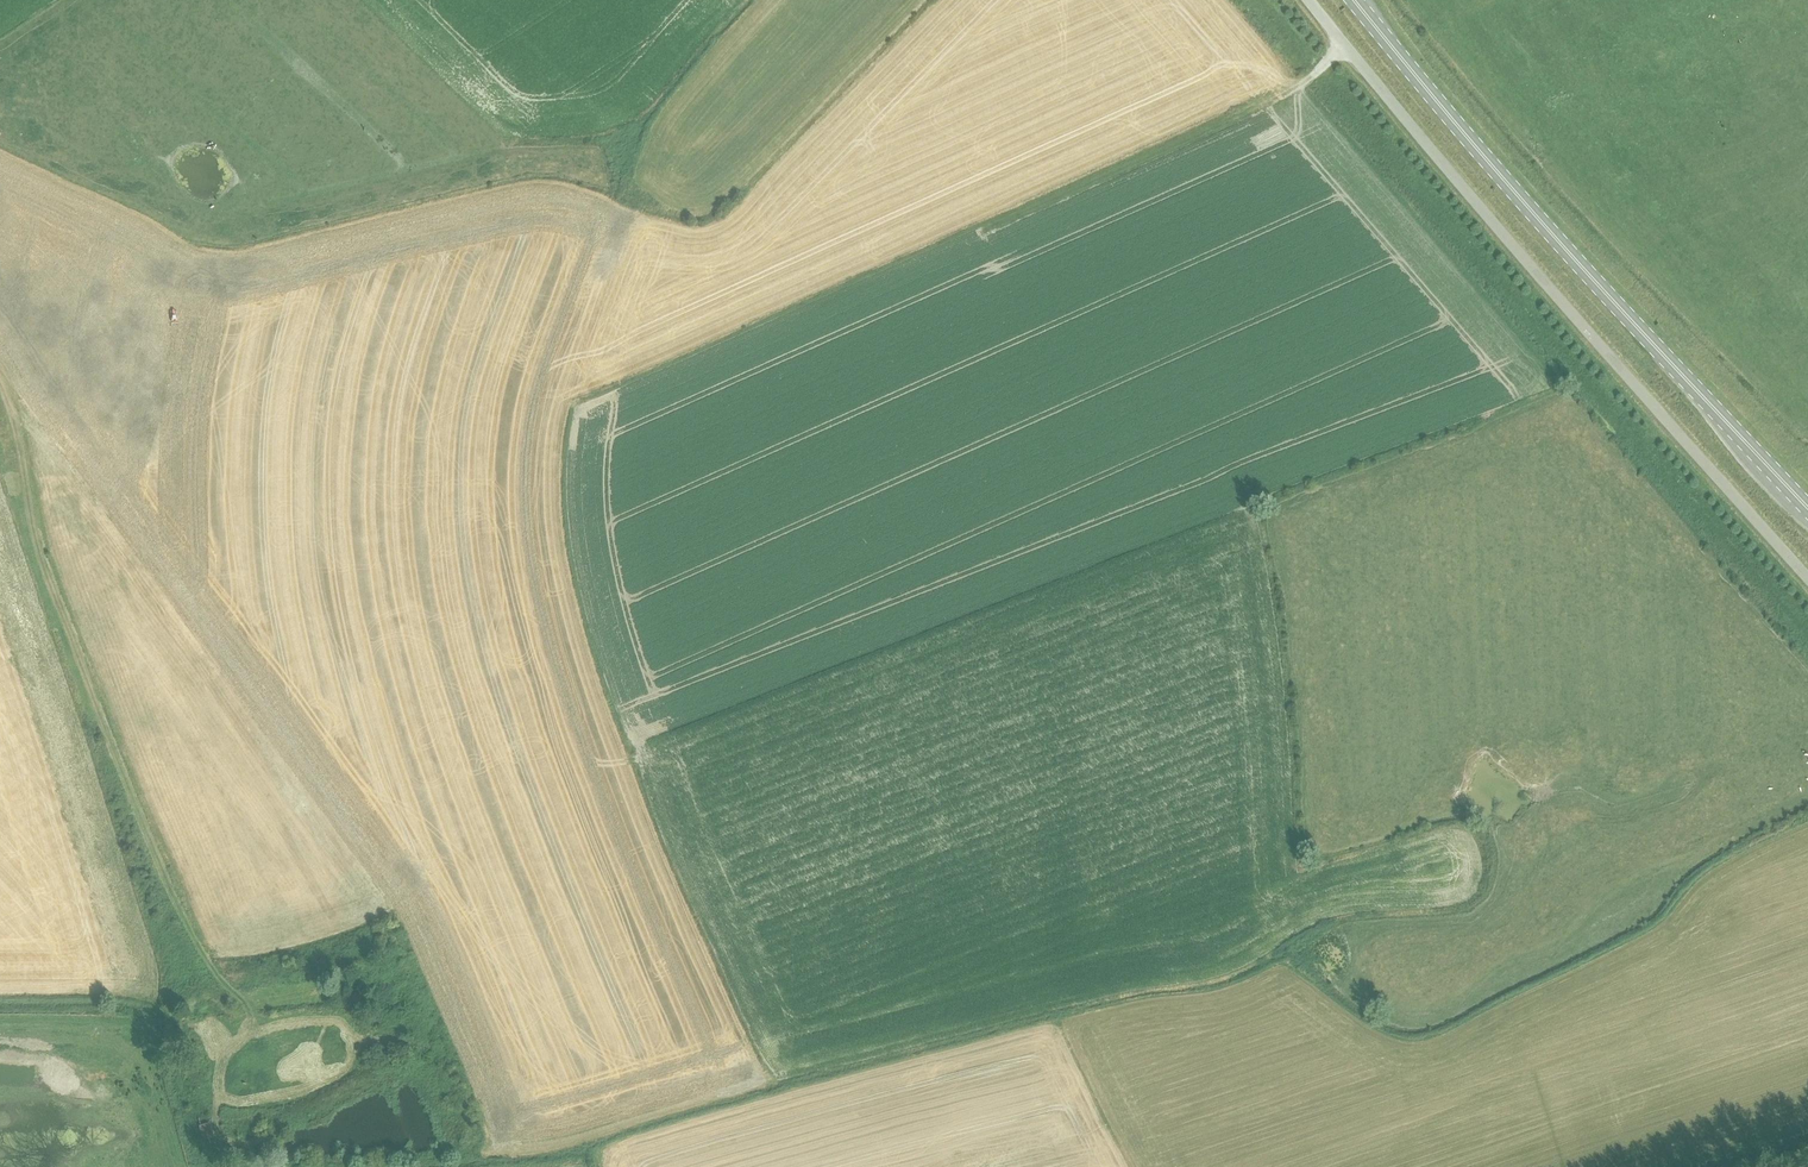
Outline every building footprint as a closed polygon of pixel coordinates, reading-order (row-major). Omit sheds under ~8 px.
[(209,1122),(199,1125),(203,1140),(214,1137),(209,1122)]
